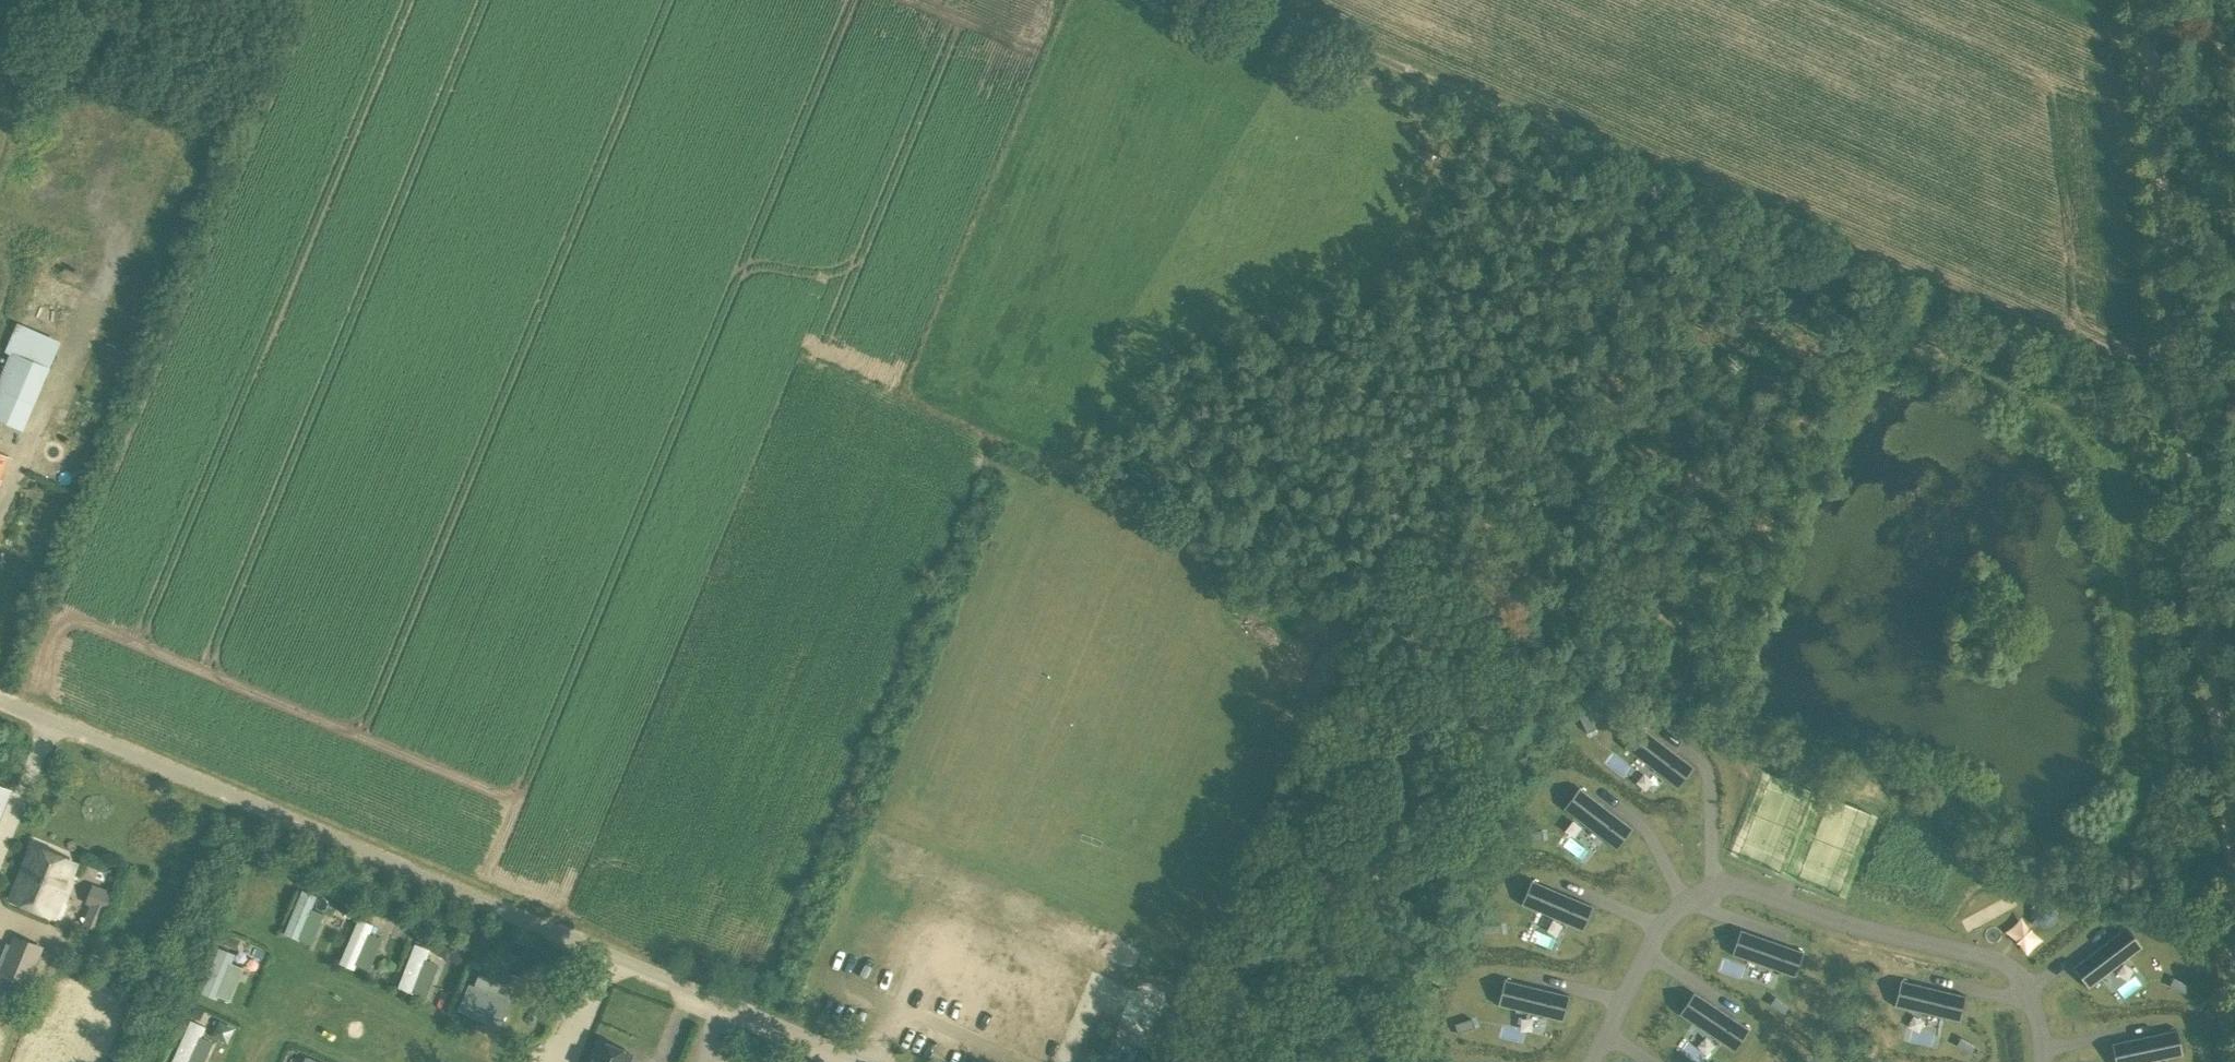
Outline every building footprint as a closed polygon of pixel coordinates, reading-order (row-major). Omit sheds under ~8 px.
[(55,360),(99,255),(59,238),(14,343),(55,360)] [(49,369),(10,352),(0,376),(0,422),(23,432),(49,369)] [(8,459),(0,456),(0,477),(8,459)] [(1593,714),(1583,718),(1591,735),(1601,731),(1593,714)] [(1639,726),(1623,746),(1670,782),(1686,761),(1639,726)] [(10,791),(0,787),(0,816),(10,791)] [(1582,790),(1567,811),(1613,847),(1629,826),(1582,790)] [(1536,814),(1519,823),(1524,832),(1541,823),(1536,814)] [(55,915),(76,863),(30,844),(9,896),(55,915)] [(1590,904),(1535,882),(1525,906),(1580,928),(1590,904)] [(99,932),(114,893),(92,884),(85,903),(90,905),(82,925),(99,932)] [(309,892),(295,935),(321,944),(330,915),(322,912),(326,897),(309,892)] [(367,919),(349,969),(363,974),(381,925),(367,919)] [(1493,920),(1474,924),(1477,934),(1495,930),(1493,920)] [(2128,933),(2082,969),(2098,990),(2144,954),(2128,933)] [(1753,934),(1744,958),(1799,978),(1808,953),(1753,934)] [(44,947),(15,935),(0,970),(0,975),(27,986),(44,947)] [(408,991),(422,996),(438,950),(423,945),(408,991)] [(476,953),(470,967),(479,971),(485,958),(476,953)] [(216,996),(238,1004),(252,969),(229,961),(216,996)] [(2182,980),(2164,982),(2165,993),(2184,991),(2182,980)] [(1566,994),(1509,981),(1503,1006),(1560,1020),(1566,994)] [(1780,993),(1770,998),(1778,1015),(1788,1011),(1780,993)] [(1747,1028),(1699,994),(1684,1016),(1732,1049),(1747,1028)] [(205,1011),(196,1007),(191,1017),(200,1021),(205,1011)] [(1454,1011),(1447,1019),(1462,1032),(1469,1024),(1454,1011)] [(211,1026),(196,1021),(182,1061),(199,1061),(211,1026)] [(1914,1025),(1897,1033),(1902,1043),(1919,1034),(1914,1025)] [(2117,1042),(2121,1061),(2150,1061),(2179,1056),(2174,1031),(2117,1042)] [(458,1040),(451,1055),(464,1060),(470,1045),(458,1040)] [(599,1040),(589,1061),(630,1061),(633,1055),(599,1040)]
